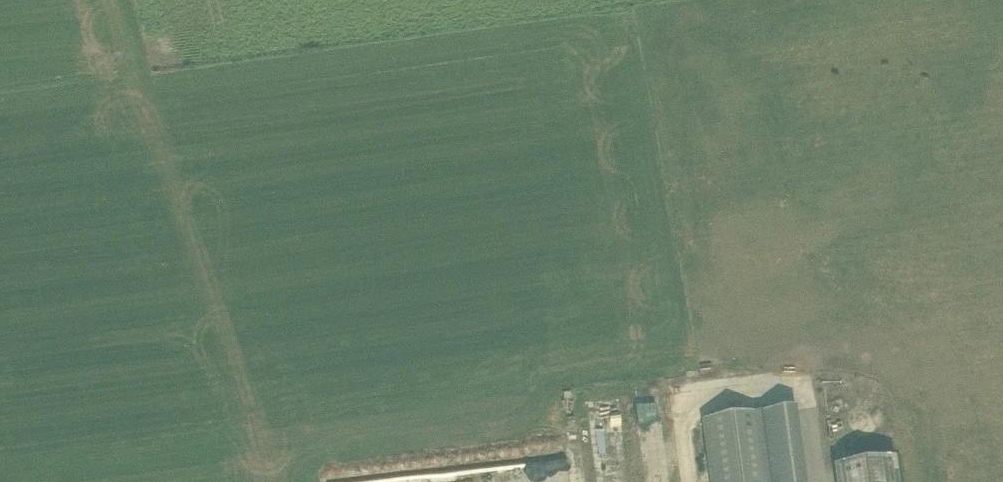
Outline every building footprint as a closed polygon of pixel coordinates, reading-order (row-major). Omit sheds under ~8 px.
[(762,414),(704,421),(712,481),(771,481),(762,414)]
